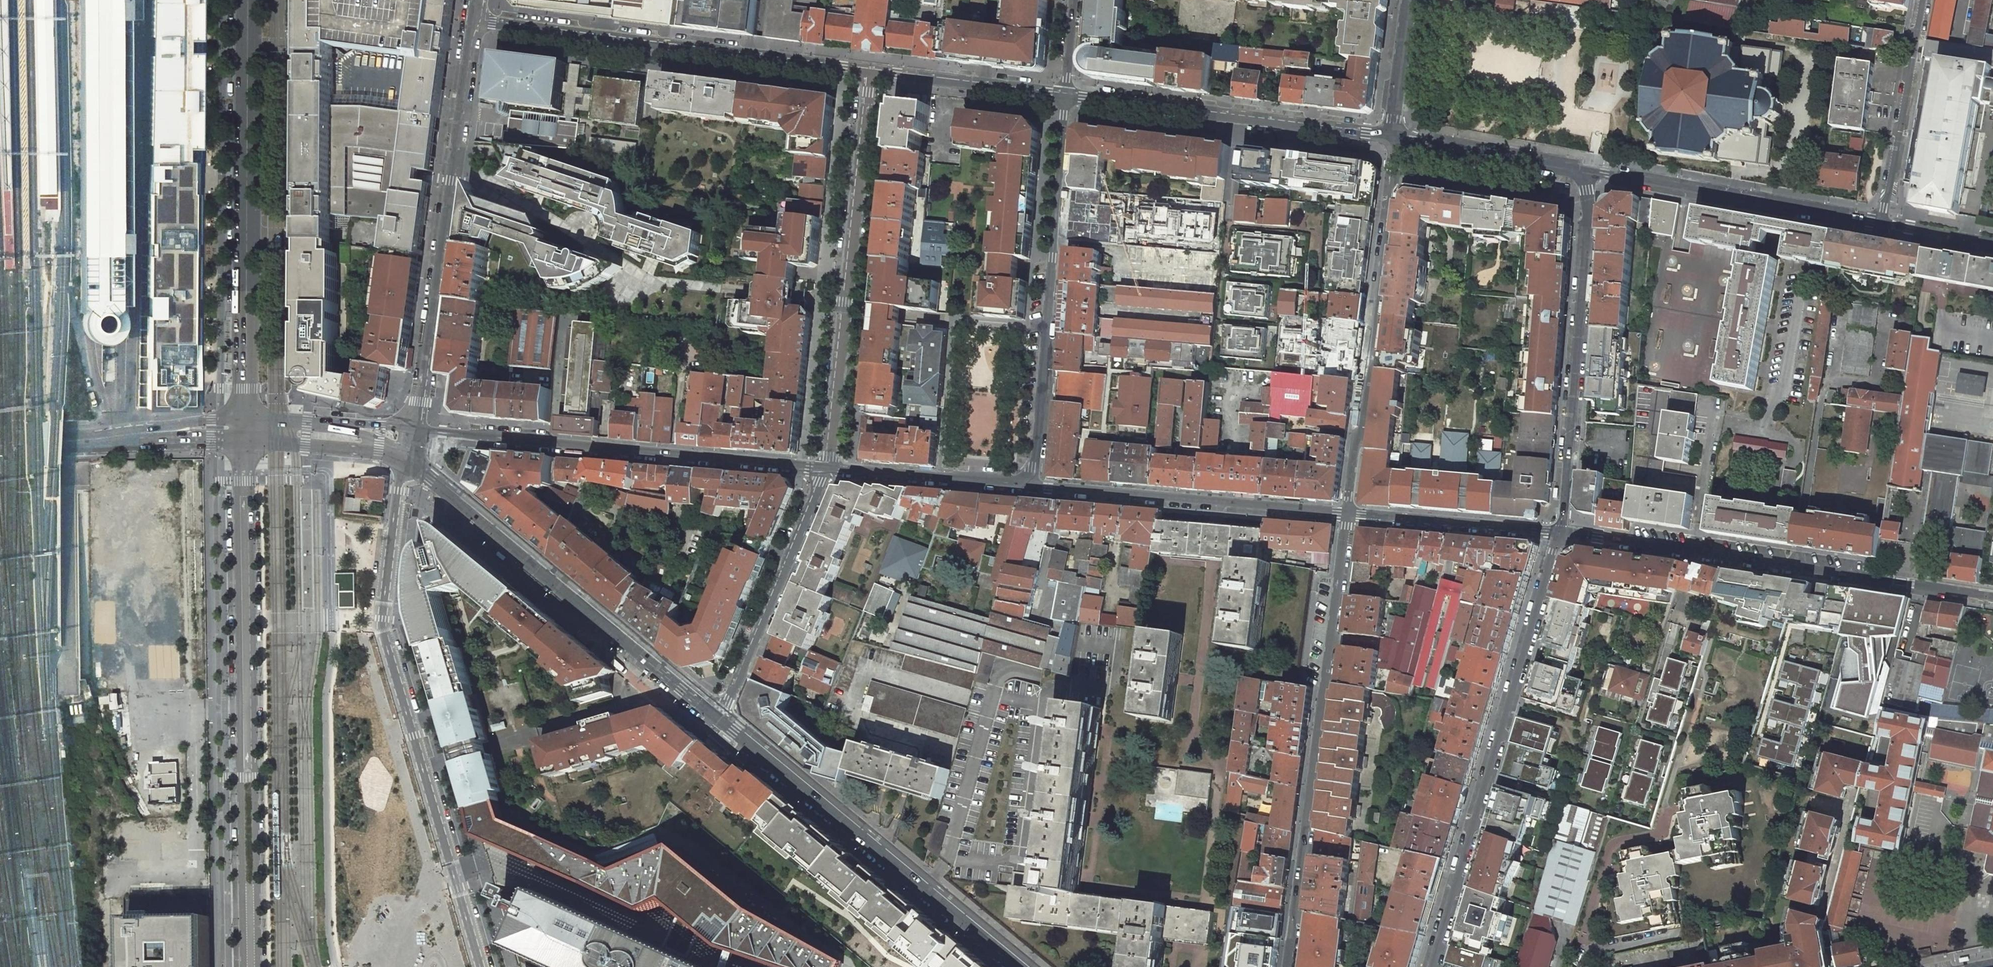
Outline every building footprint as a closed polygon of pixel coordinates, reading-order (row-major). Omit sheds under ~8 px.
[(1,191),(12,191),(11,131),(7,0),(0,0),(0,171),(1,191)] [(38,194),(58,193),(57,44),(55,0),(33,0),(38,194)] [(134,0),(81,0),(80,312),(85,314),(83,319),(83,324),(85,332),(89,338),(96,343),(103,345),(112,346),(122,343),(127,336),(130,329),(131,323),(130,316),(126,311),(127,307),(136,307),(136,277),(135,180),(134,70),(134,21),(134,0)] [(134,21),(144,20),(144,0),(134,0),(134,21)] [(151,164),(175,164),(175,161),(191,161),(191,148),(196,148),(196,53),(192,53),(192,42),(196,42),(197,0),(155,0),(151,164)] [(435,164),(438,141),(438,138),(445,85),(456,0),(308,0),(309,0),(313,0),(313,2),(303,2),(303,33),(302,109),(303,109),(303,134),(302,134),(302,139),(302,149),(301,230),(303,229),(303,243),(318,243),(333,243),(333,215),(348,215),(389,221),(387,252),(419,257),(422,257),(435,164)] [(615,19),(671,26),(675,0),(617,0),(615,19)] [(700,3),(695,2),(677,0),(673,27),(694,29),(695,24),(706,25),(705,31),(714,32),(716,16),(718,0),(700,0),(700,3)] [(756,37),(761,2),(749,1),(749,6),(733,4),(733,0),(718,0),(716,16),(714,32),(756,37)] [(766,36),(801,40),(804,41),(808,14),(817,15),(818,9),(795,6),(796,0),(771,0),(766,36)] [(863,9),(855,8),(854,13),(830,10),(831,4),(819,3),(818,9),(817,15),(808,14),(804,41),(804,42),(814,43),(814,44),(826,46),(827,40),(859,44),(859,50),(872,51),(886,53),(887,47),(919,51),(919,57),(931,59),(931,58),(940,59),(940,56),(943,31),(934,30),(936,17),(924,16),(923,21),(899,18),(900,13),(891,12),(892,0),(864,0),(863,9)] [(985,30),(989,0),(946,0),(943,31),(940,56),(959,58),(959,63),(1027,71),(1028,66),(1041,68),(1047,63),(1052,0),(1018,0),(1018,1),(1015,3),(1012,35),(999,33),(999,31),(985,30)] [(1125,35),(1127,11),(1124,11),(1125,0),(1093,0),(1088,64),(1088,66),(1089,70),(1092,73),(1094,74),(1096,76),(1098,77),(1108,78),(1108,81),(1128,84),(1128,81),(1164,85),(1168,56),(1131,51),(1131,56),(1120,54),(1121,47),(1124,47),(1125,35)] [(1268,1),(1290,4),(1290,9),(1315,12),(1316,7),(1338,9),(1337,14),(1359,17),(1358,24),(1353,23),(1349,60),(1358,61),(1379,63),(1388,0),(1268,0),(1268,1)] [(1496,13),(1513,16),(1516,0),(1498,0),(1496,13)] [(1611,9),(1612,0),(1546,0),(1611,9)] [(1895,33),(1904,34),(1910,0),(1816,0),(1812,19),(1895,33)] [(1932,37),(1947,40),(1955,0),(1939,0),(1932,37)] [(1968,45),(1992,49),(1992,31),(1988,30),(1992,2),(1992,0),(1977,0),(1968,45)] [(1895,33),(1812,19),(1788,15),(1773,13),(1770,34),(1876,49),(1881,50),(1892,52),(1895,33)] [(1735,43),(1672,35),(1671,42),(1672,42),(1671,51),(1669,51),(1669,53),(1667,53),(1659,59),(1659,61),(1657,60),(1648,126),(1650,126),(1650,128),(1656,136),(1658,136),(1658,138),(1660,139),(1658,147),(1657,154),(1720,162),(1720,160),(1769,166),(1773,138),(1767,137),(1769,125),(1772,124),(1772,122),(1773,122),(1775,120),(1777,119),(1778,117),(1780,118),(1782,115),(1780,114),(1781,110),(1781,108),(1781,105),(1783,105),(1782,101),(1780,102),(1778,99),(1776,96),(1775,95),(1776,93),(1773,92),(1775,79),(1780,80),(1784,52),(1735,46),(1735,43)] [(1928,39),(1927,46),(1936,47),(1934,58),(1940,59),(1985,66),(1992,67),(1992,49),(1968,45),(1928,39)] [(1215,59),(1240,62),(1241,48),(1236,47),(1217,45),(1215,59)] [(1240,62),(1265,65),(1266,51),(1263,50),(1241,48),(1240,62)] [(1265,65),(1288,67),(1290,53),(1266,51),(1265,65)] [(1288,67),(1312,70),(1314,56),(1290,53),(1288,67)] [(1164,88),(1211,94),(1214,72),(1215,59),(1168,54),(1168,56),(1164,85),(1164,88)] [(567,64),(497,55),(491,103),(561,111),(564,92),(568,93),(566,109),(594,112),(593,121),(640,127),(640,123),(643,106),(645,83),(598,78),(597,88),(579,86),(581,68),(571,67),(569,83),(565,83),(567,64)] [(1940,59),(1918,185),(1914,207),(1931,210),(1931,212),(1942,214),(1954,216),(1954,214),(1959,215),(1979,102),(1992,105),(1992,67),(1985,66),(1940,59)] [(1874,64),(1841,60),(1832,126),(1866,131),(1874,64)] [(1373,110),(1379,63),(1358,61),(1355,85),(1345,83),(1344,97),(1343,111),(1369,114),(1373,110)] [(735,81),(648,70),(643,106),(745,118),(745,115),(735,99),(735,81)] [(1264,74),(1239,71),(1236,97),(1261,100),(1261,97),(1264,74)] [(1311,80),(1287,77),(1284,103),(1308,106),(1311,80)] [(1345,83),(1311,79),(1311,80),(1308,106),(1343,111),(1344,97),(1345,83)] [(801,135),(799,147),(799,153),(798,155),(799,156),(829,159),(834,119),(831,119),(832,113),(834,113),(835,108),(825,96),(735,81),(735,99),(745,115),(745,118),(745,119),(760,121),(759,123),(789,127),(789,126),(796,127),(795,128),(801,135)] [(930,106),(898,103),(893,152),(925,155),(930,155),(931,145),(921,144),(922,136),(927,137),(930,106)] [(1032,122),(965,114),(963,141),(962,144),(982,146),(982,151),(993,152),(993,148),(1007,149),(1006,167),(1001,167),(999,186),(1004,186),(1003,202),(998,201),(997,215),(1001,216),(1000,230),(1002,230),(1001,237),(995,236),(993,256),(998,257),(996,280),(983,279),(980,316),(1025,320),(1028,283),(1017,282),(1019,258),(1030,259),(1041,134),(1032,122)] [(505,132),(503,144),(576,149),(579,124),(559,121),(559,125),(510,119),(508,132),(505,132)] [(1148,166),(1157,168),(1166,169),(1165,174),(1180,176),(1180,179),(1192,180),(1192,183),(1203,185),(1201,201),(1223,203),(1231,147),(1184,142),(1184,145),(1176,144),(1176,141),(1145,137),(1144,140),(1136,139),(1137,135),(1106,132),(1106,135),(1098,134),(1099,131),(1085,129),(1079,134),(1077,157),(1105,160),(1106,154),(1113,155),(1113,160),(1114,161),(1115,162),(1116,162),(1126,164),(1125,172),(1132,173),(1132,170),(1147,172),(1148,166)] [(589,150),(612,152),(636,155),(638,143),(591,137),(589,150)] [(1864,140),(1852,138),(1851,151),(1859,152),(1863,153),(1864,140)] [(520,183),(534,188),(533,193),(546,197),(548,192),(562,197),(562,196),(570,171),(558,167),(559,163),(538,156),(532,154),(532,150),(501,146),(514,172),(506,179),(520,183)] [(1272,152),(1243,149),(1241,172),(1269,175),(1272,152)] [(922,189),(925,155),(893,152),(889,186),(917,189),(922,189)] [(1295,164),(1296,155),(1272,152),(1269,175),(1291,177),(1291,163),(1295,164)] [(1858,159),(1822,154),(1820,164),(1817,164),(1815,173),(1819,173),(1818,185),(1858,191),(1862,160),(1858,159)] [(1340,194),(1340,196),(1346,196),(1346,197),(1350,198),(1349,207),(1372,209),(1375,209),(1377,198),(1376,197),(1375,196),(1377,182),(1379,178),(1380,176),(1380,173),(1379,170),(1378,169),(1376,167),(1374,165),(1372,165),(1312,157),(1309,158),(1308,160),(1304,159),(1304,156),(1296,155),(1295,164),(1291,163),(1291,177),(1293,177),(1292,188),(1297,189),(1297,191),(1322,194),(1323,192),(1340,194)] [(802,177),(827,180),(829,159),(799,156),(797,177),(802,177)] [(1074,190),(1100,193),(1103,193),(1105,160),(1077,157),(1074,190)] [(156,192),(192,194),(191,161),(175,161),(175,164),(151,164),(151,198),(153,195),(156,192)] [(618,182),(586,172),(585,176),(570,171),(562,196),(562,197),(604,211),(607,212),(609,213),(611,216),(613,218),(614,220),(609,222),(610,225),(610,227),(610,230),(610,231),(607,238),(621,243),(629,219),(626,217),(626,213),(627,207),(626,204),(626,201),(624,195),(615,192),(618,182)] [(1269,175),(1241,172),(1240,184),(1291,189),(1292,188),(1293,177),(1291,177),(1269,175)] [(801,185),(799,200),(825,203),(826,188),(801,185)] [(493,235),(526,246),(538,269),(539,270),(549,241),(539,238),(539,237),(540,237),(541,237),(542,237),(542,236),(543,235),(543,234),(543,233),(542,232),(541,232),(542,230),(534,216),(493,203),(474,198),(467,186),(461,245),(474,247),(475,241),(491,243),(493,235)] [(908,264),(917,189),(889,186),(881,261),(901,263),(908,264)] [(1403,187),(1386,319),(1412,322),(1414,322),(1417,303),(1421,304),(1422,294),(1420,294),(1422,282),(1420,282),(1421,275),(1423,276),(1424,269),(1425,269),(1426,261),(1424,261),(1425,254),(1423,254),(1425,240),(1426,240),(1429,218),(1441,220),(1440,224),(1449,225),(1450,221),(1471,225),(1474,197),(1403,187)] [(192,194),(156,192),(156,225),(150,225),(149,330),(154,330),(154,352),(150,355),(149,404),(164,404),(166,405),(169,406),(172,406),(174,406),(176,404),(194,405),(194,369),(191,369),(191,357),(194,357),(195,315),(191,315),(191,296),(195,296),(195,255),(192,255),(192,242),(195,242),(195,201),(192,201),(192,194)] [(1603,210),(1601,241),(1599,256),(1601,256),(1631,259),(1635,223),(1651,224),(1653,200),(1620,196),(1603,210)] [(1257,224),(1259,199),(1239,197),(1237,222),(1257,224)] [(1471,225),(1471,228),(1481,230),(1480,239),(1490,240),(1490,237),(1500,238),(1500,240),(1508,241),(1509,232),(1521,233),(1521,231),(1523,204),(1474,197),(1471,225)] [(823,219),(825,203),(799,200),(792,200),(791,216),(793,216),(823,219)] [(1268,200),(1266,225),(1288,227),(1290,201),(1282,201),(1268,200)] [(1680,205),(1653,200),(1651,224),(1650,233),(1674,237),(1680,205)] [(1537,233),(1533,289),(1529,288),(1528,298),(1536,299),(1566,301),(1569,266),(1564,265),(1564,260),(1569,260),(1572,223),(1564,213),(1555,211),(1523,204),(1521,231),(1537,233)] [(1334,294),(1361,297),(1362,283),(1366,283),(1369,259),(1373,224),(1370,224),(1372,209),(1349,207),(1340,206),(1339,219),(1337,219),(1336,228),(1335,228),(1329,270),(1330,270),(1329,279),(1331,280),(1329,294),(1334,294)] [(1834,233),(1697,208),(1691,240),(1744,249),(1743,255),(1745,256),(1722,385),(1754,391),(1777,261),(1755,257),(1757,243),(1765,244),(1767,232),(1788,236),(1785,257),(1828,265),(1829,260),(1834,233)] [(632,252),(653,259),(654,254),(689,265),(697,262),(695,258),(699,256),(702,234),(646,215),(644,221),(630,216),(629,219),(621,243),(634,247),(632,252)] [(823,219),(793,216),(791,232),(749,227),(747,251),(754,252),(753,260),(769,262),(768,270),(774,271),(773,279),(795,281),(796,265),(814,267),(818,264),(823,219)] [(952,267),(956,224),(926,221),(921,265),(952,267)] [(1233,259),(1232,272),(1253,274),(1253,273),(1259,273),(1259,274),(1290,277),(1292,263),(1287,263),(1288,251),(1293,252),(1294,238),(1263,235),(1256,235),(1256,234),(1239,232),(1239,234),(1236,233),(1234,244),(1237,244),(1235,260),(1233,259)] [(1857,273),(1890,278),(1891,277),(1910,280),(1910,276),(1922,278),(1926,251),(1926,249),(1911,247),(1910,250),(1905,249),(1905,246),(1890,243),(1890,246),(1883,245),(1884,242),(1869,239),(1868,242),(1862,241),(1863,238),(1848,235),(1847,238),(1841,237),(1842,234),(1834,233),(1829,260),(1828,265),(1828,267),(1840,270),(1840,268),(1857,271),(1857,273)] [(622,266),(549,241),(539,270),(547,273),(556,290),(564,290),(569,289),(575,288),(582,286),(587,285),(595,281),(600,279),(606,275),(608,279),(613,276),(617,272),(620,269),(622,266)] [(303,243),(301,243),(301,250),(301,382),(304,382),(304,383),(304,385),(305,387),(306,388),(308,390),(310,391),(312,391),(311,394),(352,403),(356,379),(338,375),(338,254),(333,254),(333,243),(318,243),(303,243)] [(482,303),(489,249),(474,247),(461,245),(454,300),(482,303)] [(1113,286),(1218,295),(1221,254),(1195,251),(1144,247),(1141,279),(1114,277),(1113,286)] [(1066,283),(1097,285),(1098,275),(1102,275),(1103,267),(1099,267),(1100,252),(1069,250),(1066,283)] [(1992,291),(1992,261),(1992,262),(1976,260),(1976,258),(1950,253),(1949,255),(1926,251),(1922,278),(1992,291)] [(419,257),(387,252),(385,261),(389,261),(386,285),(382,285),(380,299),(384,300),(381,320),(413,324),(421,264),(418,263),(419,257)] [(1108,255),(1106,276),(1114,277),(1115,257),(1108,255)] [(1625,333),(1631,259),(1601,256),(1599,256),(1598,272),(1593,330),(1609,331),(1625,333)] [(901,263),(881,261),(876,307),(876,311),(870,365),(899,368),(913,369),(917,327),(899,325),(900,313),(901,309),(931,312),(932,305),(939,306),(941,284),(908,281),(910,264),(908,264),(901,263)] [(1106,276),(1106,286),(1113,286),(1114,277),(1106,276)] [(800,310),(798,308),(792,308),(793,300),(791,300),(791,295),(792,290),(794,291),(795,281),(773,279),(767,278),(766,288),(765,293),(765,297),(763,297),(763,302),(759,301),(757,304),(735,301),(732,325),(747,327),(747,330),(750,334),(776,337),(774,355),(776,355),(808,359),(812,321),(805,320),(806,311),(800,310)] [(1228,289),(1225,314),(1267,319),(1270,294),(1267,293),(1268,286),(1231,282),(1230,290),(1228,289)] [(1113,286),(1106,286),(1097,285),(1066,283),(1064,305),(1061,334),(1213,347),(1218,295),(1113,286)] [(1296,291),(1282,290),(1281,300),(1280,315),(1294,317),(1296,291)] [(1326,294),(1308,292),(1308,301),(1326,302),(1326,294)] [(1361,297),(1334,294),(1332,320),(1346,321),(1353,321),(1361,322),(1364,297),(1361,297)] [(1833,297),(1824,295),(1810,401),(1816,402),(1822,378),(1833,297)] [(1517,311),(1535,313),(1536,299),(1528,298),(1518,297),(1517,311)] [(1535,313),(1529,378),(1525,378),(1524,399),(1528,399),(1527,413),(1556,416),(1566,301),(1536,299),(1535,313)] [(481,347),(486,304),(482,303),(454,300),(448,343),(481,347)] [(1878,307),(1851,303),(1842,372),(1869,376),(1878,307)] [(495,305),(493,305),(491,316),(516,320),(517,310),(518,309),(495,305)] [(938,313),(939,306),(932,305),(931,312),(938,313)] [(511,367),(553,370),(559,313),(517,310),(516,320),(511,367)] [(1916,312),(1901,310),(1897,331),(1913,334),(1916,312)] [(1343,346),(1346,321),(1332,320),(1294,317),(1280,315),(1280,316),(1275,373),(1314,377),(1353,381),(1356,363),(1298,356),(1302,332),(1310,333),(1311,329),(1313,329),(1313,324),(1319,324),(1316,342),(1343,346)] [(375,353),(374,366),(390,368),(390,369),(405,371),(407,369),(413,324),(381,320),(379,319),(378,329),(377,337),(375,353)] [(1412,322),(1386,319),(1380,370),(1400,372),(1404,373),(1405,365),(1418,366),(1421,332),(1411,332),(1412,322)] [(1350,343),(1358,344),(1361,322),(1353,321),(1350,343)] [(562,406),(559,434),(599,437),(602,400),(609,400),(612,362),(605,361),(607,332),(599,331),(599,325),(598,324),(579,322),(578,323),(578,329),(569,328),(566,359),(575,360),(574,371),(565,370),(563,395),(571,395),(570,407),(562,406)] [(1224,350),(1223,357),(1261,361),(1261,354),(1264,354),(1266,329),(1224,324),(1221,349),(1224,350)] [(1369,328),(1363,325),(1358,368),(1364,364),(1369,328)] [(363,334),(377,337),(378,329),(364,326),(363,334)] [(913,369),(910,404),(941,407),(948,335),(948,329),(917,327),(913,369)] [(1609,331),(1593,330),(1590,372),(1596,372),(1596,380),(1589,379),(1587,401),(1600,402),(1599,415),(1624,417),(1630,339),(1625,338),(1625,333),(1609,331)] [(1897,331),(1894,331),(1889,369),(1893,370),(1907,372),(1912,336),(1913,334),(1897,331)] [(1210,383),(1211,367),(1212,367),(1213,347),(1061,334),(1058,371),(1108,375),(1126,376),(1164,379),(1210,383)] [(1953,527),(1957,503),(1960,482),(1961,476),(1965,477),(1965,472),(1989,476),(1992,453),(1992,445),(1929,435),(1941,350),(1930,348),(1932,339),(1912,336),(1907,372),(1905,386),(1903,397),(1901,413),(1885,516),(1890,517),(1894,488),(1921,492),(1924,471),(1934,472),(1924,534),(1947,538),(1958,549),(1957,556),(1982,559),(1986,532),(1953,527)] [(477,380),(481,347),(448,343),(444,374),(446,376),(461,378),(477,380)] [(371,345),(362,344),(360,354),(367,355),(365,365),(374,366),(375,353),(370,352),(371,345)] [(352,403),(375,408),(385,401),(390,369),(390,368),(374,366),(365,365),(367,355),(360,354),(356,379),(352,403)] [(776,355),(773,380),(778,381),(805,383),(808,359),(776,355)] [(899,368),(870,365),(867,390),(865,415),(872,416),(896,418),(897,407),(900,407),(902,377),(898,377),(899,368)] [(1400,372),(1380,370),(1369,450),(1391,452),(1395,418),(1399,418),(1400,403),(1397,402),(1400,372)] [(1907,372),(1893,370),(1891,384),(1905,386),(1907,372)] [(1058,371),(1049,477),(1076,479),(1083,415),(1089,415),(1090,410),(1105,411),(1108,375),(1058,371)] [(1281,415),(1309,418),(1310,411),(1313,391),(1314,377),(1275,373),(1273,388),(1271,414),(1281,415)] [(721,406),(725,375),(711,374),(710,376),(707,404),(721,406)] [(688,425),(682,424),(679,445),(701,446),(707,404),(710,376),(695,375),(688,425)] [(1090,410),(1089,415),(1083,415),(1076,479),(1098,481),(1116,483),(1119,446),(1120,439),(1126,376),(1108,375),(1105,411),(1090,410)] [(735,427),(722,425),(719,448),(739,450),(748,378),(746,377),(735,376),(732,407),(734,407),(733,420),(736,421),(735,427)] [(1120,439),(1133,439),(1132,447),(1119,446),(1116,483),(1155,486),(1158,449),(1145,448),(1145,440),(1159,441),(1164,379),(1126,376),(1120,439)] [(1333,414),(1310,411),(1309,418),(1308,425),(1347,430),(1353,381),(1314,377),(1313,391),(1325,392),(1323,407),(1334,408),(1333,414)] [(465,416),(507,419),(509,387),(477,384),(477,380),(461,378),(458,404),(457,406),(465,416)] [(739,450),(767,452),(770,424),(771,403),(773,380),(748,378),(739,450)] [(1158,449),(1155,486),(1200,490),(1206,419),(1210,383),(1164,379),(1159,441),(1158,449)] [(778,381),(776,403),(779,404),(803,406),(805,383),(778,381)] [(551,390),(509,387),(507,419),(549,423),(551,390)] [(1220,420),(1206,419),(1200,490),(1248,494),(1263,496),(1269,439),(1270,421),(1271,414),(1273,388),(1266,387),(1264,405),(1242,403),(1241,422),(1256,424),(1253,451),(1259,452),(1258,460),(1231,458),(1232,455),(1223,455),(1222,457),(1211,457),(1212,449),(1218,449),(1220,420)] [(1903,397),(1843,389),(1841,405),(1849,406),(1873,410),(1901,413),(1903,397)] [(1698,394),(1672,390),(1668,412),(1671,413),(1664,460),(1688,464),(1692,440),(1695,441),(1696,433),(1693,433),(1698,394)] [(1836,391),(1829,390),(1827,403),(1834,404),(1836,391)] [(638,441),(670,444),(673,409),(666,408),(666,412),(655,411),(656,401),(656,396),(642,394),(641,399),(640,415),(638,441)] [(719,448),(722,425),(724,406),(721,406),(707,404),(701,446),(719,448)] [(803,406),(779,404),(777,424),(770,424),(767,452),(796,455),(797,455),(803,406)] [(918,433),(908,432),(907,437),(907,439),(905,464),(935,467),(936,467),(941,407),(910,404),(908,425),(926,426),(926,431),(918,430),(918,433)] [(1849,406),(1842,451),(1859,454),(1860,449),(1867,450),(1870,430),(1863,429),(1864,420),(1871,421),(1873,410),(1849,406)] [(1518,459),(1553,461),(1556,416),(1527,413),(1525,413),(1523,436),(1520,436),(1518,459)] [(1269,439),(1278,440),(1285,440),(1286,426),(1280,426),(1281,415),(1271,414),(1270,421),(1269,439)] [(865,415),(860,460),(867,461),(905,464),(907,439),(870,436),(872,416),(865,415)] [(1482,512),(1497,513),(1499,483),(1502,453),(1478,451),(1476,476),(1466,475),(1470,434),(1443,431),(1440,468),(1430,467),(1432,444),(1414,443),(1412,472),(1398,471),(1395,506),(1428,509),(1428,507),(1439,508),(1439,510),(1482,513),(1482,512)] [(1292,432),(1291,441),(1290,447),(1298,448),(1306,449),(1307,434),(1292,432)] [(1324,466),(1305,464),(1302,499),(1337,502),(1346,439),(1320,436),(1317,458),(1325,459),(1324,466)] [(1768,441),(1735,436),(1733,449),(1766,455),(1766,454),(1785,458),(1787,445),(1768,442),(1768,441)] [(1276,462),(1278,440),(1269,439),(1263,496),(1302,499),(1305,464),(1306,449),(1298,448),(1297,463),(1276,462)] [(1398,471),(1400,453),(1391,452),(1369,450),(1362,504),(1395,507),(1395,506),(1398,471)] [(491,486),(499,466),(500,463),(501,454),(478,452),(466,483),(483,497),(489,490),(490,490),(491,486)] [(499,466),(491,486),(490,490),(489,490),(483,497),(492,505),(504,514),(556,557),(569,521),(533,491),(540,482),(545,485),(547,483),(553,483),(555,458),(541,457),(535,457),(530,456),(513,455),(501,454),(500,463),(499,466)] [(590,461),(559,459),(557,481),(568,482),(582,483),(583,481),(590,461)] [(1549,501),(1553,461),(1518,459),(1517,477),(1520,478),(1519,485),(1499,483),(1497,513),(1496,515),(1528,518),(1530,501),(1548,503),(1549,501)] [(637,466),(590,461),(583,481),(632,490),(636,479),(637,466)] [(679,469),(637,466),(636,479),(632,490),(659,495),(660,486),(669,487),(668,496),(676,498),(679,469)] [(679,469),(676,498),(675,502),(675,504),(699,506),(700,498),(700,489),(701,471),(679,469)] [(1722,486),(1719,501),(1791,512),(1797,471),(1783,469),(1779,495),(1722,486)] [(709,495),(711,497),(708,512),(699,510),(697,513),(717,520),(722,510),(731,490),(732,474),(701,471),(700,489),(700,498),(704,499),(704,490),(709,490),(709,495)] [(1992,489),(1992,476),(1989,476),(1965,472),(1965,477),(1963,484),(1992,489)] [(1584,473),(1581,473),(1579,501),(1582,502),(1581,506),(1585,511),(1601,513),(1603,501),(1606,475),(1584,473)] [(776,478),(732,474),(731,490),(722,510),(727,511),(728,507),(749,510),(766,511),(774,493),(776,478)] [(387,478),(367,478),(366,483),(362,483),(361,496),(386,499),(389,476),(388,476),(387,478)] [(774,493),(766,511),(763,520),(756,537),(770,544),(794,490),(788,479),(776,478),(774,493)] [(582,483),(568,482),(563,495),(550,489),(547,498),(573,507),(576,500),(582,483)] [(798,585),(824,596),(832,580),(835,580),(840,568),(837,567),(854,525),(859,527),(863,518),(862,516),(863,513),(878,518),(878,516),(885,519),(894,519),(895,518),(901,520),(906,507),(913,490),(851,485),(837,492),(798,585)] [(626,507),(670,519),(672,510),(673,502),(675,502),(676,498),(668,496),(659,495),(632,490),(630,495),(626,506),(626,507)] [(950,493),(913,490),(906,507),(921,511),(918,522),(926,524),(928,513),(936,515),(932,529),(936,530),(950,493)] [(1693,500),(1633,491),(1631,499),(1630,505),(1628,520),(1689,529),(1693,500)] [(630,495),(620,492),(615,504),(626,508),(626,507),(626,506),(630,495)] [(984,496),(950,493),(936,530),(935,535),(950,538),(952,528),(968,532),(970,525),(979,527),(984,496)] [(1025,500),(984,496),(979,527),(988,529),(990,514),(1012,516),(1020,517),(1025,500)] [(1061,503),(1025,500),(1020,517),(1017,527),(1027,528),(1054,534),(1060,535),(1067,503),(1061,503)] [(1719,501),(1712,500),(1707,532),(1794,546),(1798,516),(1799,513),(1791,512),(1719,501)] [(1630,505),(1603,501),(1601,513),(1601,517),(1600,526),(1627,530),(1628,520),(1630,505)] [(1102,506),(1067,503),(1060,535),(1060,536),(1069,537),(1069,531),(1081,533),(1097,534),(1102,506)] [(1122,508),(1102,506),(1097,534),(1092,558),(1105,561),(1108,546),(1103,545),(1104,536),(1115,537),(1115,534),(1118,534),(1122,535),(1127,508),(1122,508)] [(1163,512),(1127,508),(1122,535),(1127,536),(1126,543),(1138,545),(1138,550),(1136,569),(1152,572),(1155,554),(1161,521),(1162,513),(1163,512)] [(692,526),(712,532),(717,520),(697,513),(699,510),(697,509),(692,526)] [(763,520),(766,511),(749,510),(749,519),(763,520)] [(1830,545),(1844,548),(1843,553),(1853,555),(1853,550),(1859,551),(1859,555),(1879,558),(1882,539),(1883,529),(1870,527),(1871,521),(1813,512),(1812,518),(1803,517),(1798,516),(1794,546),(1799,546),(1813,548),(1814,544),(1820,545),(1819,549),(1829,551),(1830,545)] [(626,551),(610,544),(608,542),(607,539),(606,537),(605,534),(584,516),(579,529),(569,521),(556,557),(626,615),(634,605),(644,587),(651,572),(626,551)] [(1020,517),(1012,516),(1009,523),(997,564),(993,582),(996,582),(1002,583),(1007,564),(1017,527),(1020,517)] [(763,520),(749,519),(748,530),(747,536),(756,537),(763,520)] [(1334,527),(1267,520),(1266,522),(1265,530),(1261,548),(1314,553),(1313,563),(1329,565),(1334,527)] [(1216,526),(1161,521),(1155,554),(1213,559),(1237,561),(1259,563),(1261,548),(1265,530),(1216,526)] [(1882,539),(1897,541),(1900,524),(1884,522),(1883,529),(1882,539)] [(502,616),(521,593),(445,531),(443,529),(439,527),(436,526),(432,526),(439,549),(434,550),(429,552),(427,544),(425,546),(423,548),(421,551),(420,553),(418,556),(417,560),(414,586),(414,588),(414,598),(414,605),(415,611),(416,615),(424,646),(427,645),(429,649),(455,641),(441,595),(466,587),(502,616)] [(1027,528),(1017,527),(1007,564),(1021,567),(1029,534),(1025,534),(1027,528)] [(1394,532),(1360,529),(1355,563),(1371,565),(1390,566),(1394,532)] [(1429,535),(1394,532),(1390,566),(1397,567),(1396,579),(1404,579),(1405,568),(1420,569),(1422,560),(1429,535)] [(1097,534),(1081,533),(1077,560),(1079,560),(1078,574),(1078,585),(1087,587),(1092,558),(1097,534)] [(923,566),(933,569),(937,555),(955,560),(960,541),(950,538),(935,535),(930,548),(923,566)] [(1451,537),(1429,535),(1422,560),(1427,561),(1445,565),(1446,560),(1451,537)] [(738,545),(709,610),(712,611),(705,627),(700,628),(700,627),(695,628),(695,629),(691,631),(677,619),(665,648),(686,665),(721,655),(767,549),(770,544),(756,537),(749,550),(738,545)] [(1479,539),(1451,537),(1446,560),(1459,563),(1472,565),(1479,539)] [(896,563),(905,540),(899,539),(888,568),(918,580),(921,573),(896,563)] [(1479,539),(1472,565),(1470,570),(1484,573),(1486,568),(1490,568),(1493,565),(1501,566),(1503,541),(1479,539)] [(930,548),(905,540),(896,563),(921,573),(923,566),(930,548)] [(985,545),(960,540),(960,541),(955,560),(981,567),(985,545)] [(1064,541),(1059,540),(1057,548),(1050,580),(1061,582),(1078,585),(1078,574),(1066,571),(1072,554),(1071,554),(1072,546),(1063,544),(1064,541)] [(1530,577),(1539,547),(1537,544),(1503,541),(1501,566),(1510,569),(1509,572),(1530,577)] [(1138,550),(1125,548),(1119,584),(1133,587),(1129,608),(1145,610),(1152,572),(1136,569),(1138,550)] [(1568,555),(1555,600),(1589,609),(1594,610),(1599,593),(1673,604),(1677,590),(1685,564),(1579,548),(1568,555)] [(1982,559),(1957,556),(1953,579),(1979,583),(1982,563),(1982,559)] [(1105,561),(1092,558),(1087,587),(1081,622),(1086,623),(1092,624),(1098,624),(1104,625),(1109,626),(1115,627),(1121,628),(1126,628),(1141,630),(1145,610),(1129,608),(1120,606),(1119,617),(1102,615),(1105,599),(1099,598),(1100,589),(1102,589),(1107,561),(1105,561)] [(1427,561),(1422,560),(1420,569),(1417,578),(1415,586),(1423,587),(1426,576),(1424,576),(1427,564),(1427,561)] [(1445,565),(1443,573),(1456,576),(1459,563),(1446,560),(1445,565)] [(1259,563),(1237,561),(1225,647),(1257,651),(1269,564),(1259,563)] [(1371,565),(1355,563),(1351,597),(1386,600),(1387,586),(1388,583),(1369,581),(1371,565)] [(1021,567),(1007,564),(1002,583),(1036,590),(1040,571),(1021,567)] [(1728,571),(1685,564),(1677,590),(1700,593),(1701,590),(1722,593),(1722,592),(1728,571)] [(1484,573),(1470,570),(1468,578),(1464,591),(1476,594),(1478,595),(1484,573)] [(1731,634),(1766,645),(1767,642),(1781,646),(1788,620),(1800,582),(1771,578),(1771,580),(1749,577),(1746,578),(1743,577),(1744,573),(1728,571),(1722,592),(1722,593),(1717,610),(1715,616),(1710,634),(1729,639),(1731,634)] [(1519,616),(1530,577),(1509,572),(1508,574),(1496,573),(1494,574),(1484,608),(1519,616)] [(1456,576),(1443,573),(1442,580),(1439,591),(1411,696),(1434,699),(1451,640),(1461,603),(1464,591),(1468,578),(1456,576)] [(1395,586),(1387,586),(1386,600),(1389,601),(1411,603),(1415,586),(1417,578),(1410,577),(1408,586),(1406,585),(1404,595),(1394,593),(1395,586)] [(1002,583),(996,582),(993,594),(999,596),(1002,583)] [(1078,585),(1061,582),(1054,620),(1068,623),(1080,625),(1081,622),(1087,587),(1078,585)] [(1844,630),(1855,590),(1824,585),(1820,597),(1811,595),(1814,584),(1800,582),(1788,620),(1806,625),(1805,628),(1825,633),(1826,630),(1833,632),(1834,628),(1844,631),(1844,630)] [(1036,590),(1002,583),(999,596),(995,611),(1024,619),(1028,607),(1032,607),(1036,590)] [(895,592),(875,584),(864,611),(864,612),(884,620),(895,592)] [(795,645),(810,651),(843,665),(852,640),(864,612),(864,611),(824,596),(798,585),(776,637),(795,645)] [(1423,587),(1415,586),(1411,603),(1410,608),(1407,617),(1402,639),(1394,669),(1392,677),(1388,693),(1411,696),(1439,591),(1423,587)] [(682,606),(644,587),(634,605),(626,615),(665,648),(677,619),(680,612),(682,606)] [(1851,632),(1863,591),(1855,590),(1844,630),(1851,632)] [(1461,603),(1473,606),(1475,606),(1477,600),(1475,598),(1476,594),(1464,591),(1461,603)] [(1887,595),(1863,591),(1851,632),(1852,649),(1848,650),(1831,709),(1861,718),(1870,716),(1879,683),(1878,660),(1886,662),(1898,617),(1888,614),(1887,595)] [(561,627),(521,593),(502,616),(501,618),(509,625),(507,627),(531,647),(533,644),(541,651),(543,648),(561,627)] [(992,619),(911,596),(892,650),(907,654),(978,673),(983,652),(992,619)] [(1386,600),(1351,597),(1346,634),(1381,637),(1386,600)] [(1546,630),(1580,639),(1585,623),(1589,609),(1555,600),(1546,630)] [(1966,607),(1928,601),(1922,623),(1930,624),(1961,629),(1966,607)] [(1473,606),(1461,603),(1451,640),(1463,643),(1473,606)] [(1717,610),(1709,607),(1707,615),(1715,616),(1717,610)] [(1519,616),(1484,608),(1473,646),(1474,647),(1507,656),(1519,616)] [(1024,619),(995,611),(992,619),(983,652),(996,656),(1043,669),(1070,677),(1071,675),(1073,663),(1075,651),(1078,635),(1080,625),(1068,623),(1063,639),(1050,636),(1053,627),(1024,619)] [(1707,615),(1701,635),(1709,637),(1710,634),(1715,616),(1707,615)] [(1407,617),(1397,616),(1395,638),(1402,639),(1407,617)] [(1580,639),(1585,640),(1590,625),(1585,623),(1580,639)] [(1930,624),(1922,623),(1918,635),(1928,637),(1930,624)] [(561,627),(543,648),(557,660),(554,664),(564,673),(566,671),(575,679),(571,683),(579,689),(583,703),(612,695),(610,688),(605,689),(604,682),(609,681),(616,672),(561,627)] [(1548,667),(1571,673),(1578,648),(1580,639),(1546,630),(1543,643),(1550,645),(1554,646),(1548,667)] [(1181,635),(1149,631),(1138,717),(1170,722),(1181,635)] [(1701,635),(1690,632),(1684,650),(1703,655),(1709,637),(1701,635)] [(1381,637),(1346,634),(1344,647),(1380,652),(1378,667),(1394,669),(1402,639),(1395,638),(1381,637)] [(1928,637),(1918,635),(1916,641),(1934,645),(1931,656),(1953,661),(1957,643),(1934,638),(1934,639),(1928,637)] [(795,645),(776,637),(767,658),(786,666),(795,645)] [(429,649),(426,650),(433,676),(442,704),(471,696),(472,695),(470,687),(473,686),(462,649),(459,650),(457,641),(455,641),(429,649)] [(1934,645),(1916,641),(1913,651),(1917,652),(1931,656),(1934,645)] [(1544,665),(1548,667),(1554,646),(1550,645),(1544,665)] [(1380,652),(1344,647),(1339,685),(1371,690),(1375,691),(1376,681),(1378,667),(1380,652)] [(1507,656),(1474,647),(1472,656),(1466,654),(1464,662),(1469,664),(1464,682),(1496,692),(1507,656)] [(1911,664),(1902,662),(1904,654),(1902,652),(1897,650),(1883,702),(1917,711),(1920,698),(1943,704),(1947,688),(1922,682),(1925,667),(1911,664)] [(843,665),(810,651),(801,673),(805,674),(834,686),(843,665)] [(996,656),(983,652),(978,673),(976,681),(988,685),(996,656)] [(1947,688),(1953,661),(1931,656),(1917,652),(1916,657),(1912,657),(1911,664),(1925,667),(1922,682),(1947,688)] [(978,673),(907,654),(902,670),(973,690),(974,687),(976,681),(978,673)] [(786,666),(767,658),(758,681),(768,685),(787,692),(796,671),(786,666)] [(1674,714),(1679,699),(1678,699),(1680,691),(1681,692),(1685,677),(1684,677),(1688,664),(1670,658),(1664,675),(1663,680),(1656,678),(1654,684),(1655,684),(1653,691),(1652,690),(1648,701),(1651,701),(1645,720),(1652,722),(1652,720),(1655,721),(1655,723),(1669,727),(1673,713),(1674,714)] [(1822,672),(1786,662),(1780,681),(1799,686),(1795,699),(1798,699),(1796,706),(1775,700),(1769,719),(1790,725),(1788,732),(1786,731),(1782,744),(1764,739),(1758,758),(1794,768),(1822,672)] [(1526,699),(1573,713),(1582,682),(1571,679),(1569,676),(1571,673),(1548,667),(1544,665),(1536,663),(1526,699)] [(1601,688),(1623,694),(1630,671),(1608,664),(1601,688)] [(1623,694),(1644,701),(1651,677),(1630,671),(1623,694)] [(801,684),(829,696),(834,686),(805,674),(801,684)] [(1384,682),(1376,681),(1375,691),(1382,692),(1388,693),(1392,677),(1386,675),(1384,682)] [(1296,686),(1244,677),(1239,710),(1258,714),(1260,700),(1280,703),(1278,719),(1308,726),(1313,689),(1296,686)] [(756,716),(764,714),(760,704),(757,704),(755,695),(758,694),(763,696),(768,685),(758,681),(756,686),(744,713),(758,725),(756,716)] [(968,709),(872,681),(867,696),(875,698),(871,712),(959,738),(960,737),(961,731),(963,726),(965,720),(966,715),(968,709)] [(1496,692),(1464,682),(1461,691),(1455,690),(1452,697),(1459,699),(1457,706),(1454,717),(1486,727),(1496,692)] [(825,777),(844,783),(848,771),(854,755),(832,748),(787,709),(793,695),(787,692),(768,685),(763,696),(758,694),(755,695),(757,704),(760,704),(764,714),(756,716),(758,725),(819,775),(822,767),(829,769),(825,777)] [(1356,806),(1361,768),(1367,769),(1368,758),(1362,757),(1366,724),(1372,725),(1374,713),(1368,710),(1371,690),(1339,685),(1320,832),(1351,839),(1354,817),(1360,818),(1362,807),(1356,806)] [(475,712),(471,696),(442,704),(443,710),(446,720),(455,750),(459,749),(461,754),(463,763),(459,765),(462,775),(465,785),(472,810),(501,802),(499,793),(503,792),(492,755),(488,756),(485,747),(484,742),(488,741),(485,730),(479,710),(475,712)] [(875,698),(867,696),(863,710),(871,712),(875,698)] [(1943,704),(1920,698),(1917,711),(1916,714),(1938,719),(1939,719),(1943,704)] [(1457,706),(1434,699),(1431,711),(1454,717),(1457,706)] [(1071,704),(1068,704),(1065,720),(1059,719),(1055,718),(1054,727),(1058,727),(1065,728),(1060,767),(1052,766),(1050,766),(1050,768),(1049,774),(1059,775),(1054,813),(1045,812),(1044,819),(1045,819),(1053,820),(1048,860),(1040,859),(1039,859),(1038,861),(1037,868),(1046,869),(1045,876),(1044,891),(1077,895),(1101,708),(1095,707),(1089,706),(1083,706),(1077,705),(1071,704)] [(673,764),(681,770),(689,761),(704,743),(695,736),(692,733),(691,734),(660,709),(631,717),(629,720),(621,723),(628,747),(630,753),(630,754),(653,747),(669,760),(673,764)] [(1258,714),(1239,710),(1235,742),(1252,746),(1257,747),(1261,748),(1262,741),(1254,739),(1257,721),(1260,721),(1260,724),(1271,726),(1273,718),(1258,714)] [(1454,717),(1431,711),(1428,721),(1444,726),(1444,725),(1451,727),(1454,717)] [(1930,722),(1885,713),(1881,736),(1882,736),(1876,767),(1867,765),(1864,777),(1861,787),(1871,789),(1865,820),(1864,820),(1859,843),(1903,852),(1908,829),(1907,828),(1914,791),(1915,787),(1916,782),(1924,745),(1925,745),(1926,738),(1928,728),(1930,722)] [(621,723),(620,720),(619,716),(587,725),(588,730),(541,744),(549,773),(564,768),(566,773),(580,769),(579,767),(599,761),(600,763),(615,759),(614,758),(612,751),(628,747),(621,723)] [(1486,727),(1454,717),(1451,727),(1444,725),(1444,726),(1442,732),(1449,734),(1443,752),(1446,753),(1476,762),(1486,727)] [(1308,726),(1278,719),(1274,751),(1280,752),(1304,757),(1308,726)] [(1513,744),(1547,753),(1556,728),(1520,719),(1513,744)] [(1985,724),(1982,737),(1976,736),(1979,723),(1939,719),(1938,719),(1936,730),(1928,728),(1926,738),(1935,740),(1931,759),(1976,769),(1981,748),(1987,749),(1971,827),(1971,830),(1967,849),(1989,854),(1985,869),(1989,875),(1992,875),(1992,724),(1985,724)] [(1617,755),(1619,748),(1618,748),(1619,745),(1617,744),(1618,740),(1620,741),(1622,734),(1601,727),(1596,742),(1598,742),(1594,756),(1613,761),(1615,762),(1616,759),(1614,758),(1615,754),(1617,755)] [(1660,760),(1661,757),(1659,757),(1660,753),(1662,753),(1664,747),(1643,740),(1639,754),(1640,754),(1636,769),(1655,774),(1657,775),(1658,772),(1656,771),(1657,767),(1659,768),(1661,760),(1660,760)] [(739,770),(705,742),(704,743),(689,761),(723,789),(739,770)] [(1252,746),(1235,742),(1231,771),(1247,775),(1252,746)] [(915,760),(859,743),(850,772),(887,783),(902,788),(906,789),(911,790),(942,799),(943,797),(944,791),(946,786),(947,781),(949,775),(950,771),(915,760)] [(1547,753),(1513,744),(1503,776),(1551,790),(1556,771),(1543,767),(1547,753)] [(614,758),(630,753),(628,747),(612,751),(614,758)] [(1261,748),(1257,747),(1255,756),(1274,760),(1274,758),(1279,759),(1280,752),(1274,751),(1261,748)] [(459,749),(455,750),(456,756),(459,765),(463,763),(461,754),(459,749)] [(1304,757),(1280,752),(1279,759),(1276,782),(1280,783),(1300,788),(1304,757)] [(1476,762),(1446,753),(1443,763),(1429,759),(1427,767),(1440,771),(1438,778),(1468,787),(1476,762)] [(1844,791),(1847,789),(1848,784),(1861,787),(1864,777),(1867,765),(1819,753),(1811,790),(1842,798),(1844,791)] [(1610,780),(1612,773),(1610,772),(1611,768),(1613,769),(1614,766),(1612,765),(1593,759),(1589,773),(1587,773),(1583,787),(1605,793),(1607,786),(1605,786),(1606,782),(1608,782),(1609,779),(1610,780)] [(600,763),(599,761),(579,767),(580,769),(581,771),(601,765),(600,763)] [(754,820),(759,824),(769,813),(783,795),(755,772),(753,775),(743,766),(739,770),(723,789),(719,795),(724,799),(723,801),(729,806),(730,804),(736,809),(735,810),(740,815),(741,813),(747,818),(748,817),(753,821),(754,820)] [(825,777),(829,769),(822,767),(819,775),(825,777)] [(564,768),(549,773),(551,778),(566,773),(564,768)] [(1247,775),(1231,771),(1225,811),(1239,814),(1243,789),(1275,796),(1276,790),(1279,790),(1280,783),(1276,782),(1247,775)] [(1651,794),(1654,786),(1652,786),(1653,782),(1655,782),(1656,779),(1654,779),(1634,773),(1630,787),(1629,787),(1625,800),(1647,807),(1649,800),(1647,799),(1648,796),(1650,796),(1651,793),(1651,794)] [(1212,777),(1187,774),(1185,791),(1210,795),(1212,777)] [(1428,789),(1422,810),(1427,812),(1425,818),(1457,827),(1468,787),(1438,778),(1432,776),(1430,784),(1434,785),(1432,791),(1428,789)] [(510,795),(534,814),(545,801),(521,782),(510,795)] [(1300,788),(1280,783),(1279,790),(1275,819),(1249,813),(1248,822),(1259,824),(1268,826),(1294,832),(1300,788)] [(1947,789),(1928,785),(1927,789),(1926,793),(1943,797),(1945,797),(1947,789)] [(1651,923),(1652,930),(1685,923),(1681,900),(1678,901),(1676,890),(1683,888),(1679,865),(1709,859),(1710,864),(1714,863),(1715,870),(1743,864),(1738,842),(1741,841),(1738,830),(1742,829),(1740,817),(1744,817),(1741,805),(1744,805),(1742,793),(1716,798),(1715,793),(1712,794),(1710,787),(1683,793),(1688,816),(1685,816),(1688,828),(1684,828),(1686,840),(1682,841),(1684,852),(1654,858),(1653,853),(1650,854),(1648,847),(1621,853),(1625,876),(1623,876),(1625,888),(1616,889),(1618,901),(1620,901),(1622,912),(1619,913),(1621,924),(1647,919),(1648,924),(1651,923)] [(1492,815),(1487,831),(1520,842),(1521,842),(1526,828),(1539,832),(1548,802),(1500,788),(1492,815)] [(783,795),(769,813),(759,824),(755,828),(753,832),(920,966),(988,966),(910,902),(784,798),(783,795)] [(472,810),(482,836),(574,878),(606,893),(649,912),(672,904),(681,911),(702,928),(730,951),(733,952),(739,955),(767,966),(842,966),(844,962),(759,912),(681,847),(618,871),(604,865),(508,821),(501,802),(472,810)] [(1591,810),(1568,803),(1553,853),(1542,890),(1536,912),(1543,914),(1577,925),(1609,817),(1591,812),(1591,810)] [(1415,816),(1403,812),(1393,848),(1405,851),(1415,816)] [(1809,852),(1805,864),(1793,861),(1787,883),(1791,884),(1787,897),(1818,906),(1827,874),(1826,872),(1825,870),(1824,869),(1821,868),(1824,856),(1827,857),(1829,857),(1830,856),(1832,855),(1840,822),(1809,814),(1806,828),(1802,827),(1796,849),(1809,852)] [(1425,818),(1423,818),(1412,853),(1447,861),(1457,827),(1425,818)] [(949,824),(936,820),(928,849),(939,858),(949,824)] [(1259,824),(1248,822),(1243,850),(1254,852),(1259,824)] [(1294,832),(1268,826),(1265,854),(1290,859),(1294,832)] [(1513,860),(1520,842),(1487,831),(1475,870),(1478,871),(1475,881),(1472,880),(1470,887),(1498,896),(1502,898),(1506,886),(1510,888),(1515,874),(1521,863),(1513,860)] [(1351,839),(1320,832),(1318,844),(1316,856),(1351,861),(1354,839),(1351,839)] [(1379,845),(1364,842),(1361,862),(1358,881),(1374,885),(1379,845)] [(1863,849),(1846,846),(1826,920),(1824,930),(1831,931),(1841,933),(1863,849)] [(1254,852),(1243,850),(1241,859),(1269,865),(1269,871),(1261,870),(1259,884),(1287,888),(1290,859),(1265,854),(1254,852)] [(1447,861),(1412,853),(1401,893),(1434,902),(1437,892),(1437,891),(1435,890),(1441,871),(1443,872),(1443,871),(1447,861)] [(1351,861),(1316,856),(1309,913),(1335,918),(1343,919),(1351,861)] [(1361,862),(1356,862),(1348,920),(1353,921),(1358,881),(1361,862)] [(1249,869),(1240,868),(1238,881),(1247,882),(1249,869)] [(1045,876),(1013,872),(1012,874),(1012,880),(1011,886),(1014,886),(1044,891),(1045,876)] [(1374,885),(1358,881),(1353,921),(1356,922),(1369,924),(1371,911),(1375,885),(1374,885)] [(1044,891),(1014,886),(1010,918),(1132,934),(1136,902),(1077,895),(1044,891)] [(538,891),(533,902),(522,897),(523,893),(509,887),(503,900),(516,906),(514,910),(519,913),(520,909),(528,913),(512,948),(555,966),(706,966),(688,959),(664,949),(538,891)] [(1509,916),(1493,911),(1498,896),(1470,887),(1470,889),(1468,899),(1467,899),(1468,900),(1464,913),(1463,913),(1453,946),(1484,956),(1489,940),(1495,942),(1496,938),(1501,940),(1509,916)] [(1434,902),(1401,893),(1390,928),(1395,929),(1425,935),(1428,924),(1427,923),(1426,923),(1432,903),(1433,903),(1434,902)] [(1136,902),(1132,934),(1128,966),(1160,966),(1164,939),(1168,906),(1136,902)] [(1180,908),(1168,906),(1164,939),(1175,940),(1202,944),(1209,945),(1213,912),(1206,911),(1180,908)] [(1247,909),(1233,907),(1229,933),(1240,935),(1243,935),(1247,909)] [(702,928),(681,911),(664,949),(688,959),(702,928)] [(1381,913),(1371,911),(1369,924),(1370,924),(1378,926),(1381,913)] [(1283,914),(1265,912),(1264,921),(1253,919),(1251,936),(1263,938),(1280,940),(1283,914)] [(1556,942),(1550,917),(1542,915),(1543,914),(1536,912),(1520,966),(1549,966),(1556,942)] [(1834,947),(1831,931),(1824,930),(1826,920),(1793,912),(1791,920),(1792,927),(1790,928),(1794,947),(1764,953),(1765,956),(1767,966),(1838,966),(1834,947)] [(1335,965),(1339,966),(1341,951),(1344,931),(1341,930),(1343,919),(1335,918),(1309,913),(1302,966),(1335,966),(1335,965)] [(208,920),(158,920),(158,922),(138,922),(138,920),(126,920),(126,966),(209,966),(208,920)] [(1391,943),(1395,929),(1390,928),(1386,942),(1391,943)] [(1425,935),(1395,929),(1391,943),(1386,942),(1384,941),(1379,957),(1381,957),(1378,966),(1415,966),(1425,935)] [(1886,940),(1877,938),(1874,954),(1883,955),(1886,940)] [(1834,947),(1838,966),(1848,966),(1852,966),(1854,966),(1859,966),(1861,964),(1863,964),(1858,942),(1834,947)] [(1711,966),(1767,966),(1765,956),(1750,959),(1746,956),(1746,953),(1749,952),(1747,943),(1722,948),(1724,957),(1728,957),(1728,959),(1725,963),(1721,961),(1718,965),(1711,966)] [(1453,946),(1447,966),(1494,966),(1497,960),(1484,956),(1453,946)] [(733,952),(728,966),(735,966),(739,955),(733,952)]
